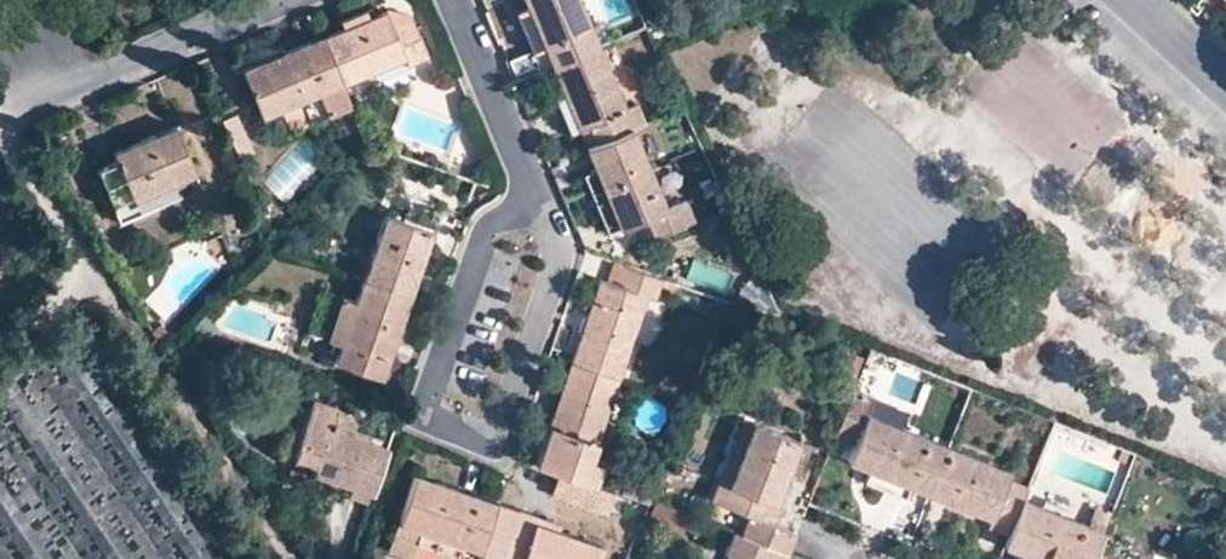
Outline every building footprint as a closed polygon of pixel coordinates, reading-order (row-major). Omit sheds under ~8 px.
[(526,7),(535,29),(543,48),(551,67),(599,46),(579,0),(523,0),(526,7)] [(427,56),(410,16),(390,24),(384,10),(373,15),(369,6),(338,19),(341,28),(322,35),(341,82),(403,57),(406,65),(427,56)] [(532,52),(543,48),(535,29),(526,7),(516,11),(532,52)] [(341,82),(322,35),(242,68),(261,116),(300,99),(341,82)] [(624,108),(599,46),(551,67),(560,88),(570,113),(576,128),(586,124),(624,108)] [(1073,77),(1045,109),(1074,134),(1084,122),(1104,140),(1122,119),(1073,77)] [(351,105),(341,82),(300,99),(309,122),(334,112),(351,105)] [(566,133),(576,128),(570,113),(560,88),(550,92),(566,133)] [(636,103),(624,108),(586,124),(595,145),(633,128),(643,123),(636,103)] [(360,128),(351,105),(334,112),(344,135),(360,128)] [(112,150),(116,160),(133,198),(174,181),(194,173),(173,125),(112,150)] [(591,161),(595,171),(582,176),(607,235),(647,218),(656,238),(696,221),(688,201),(667,210),(633,128),(595,145),(585,149),(591,161)] [(181,196),(174,181),(133,198),(116,160),(97,167),(119,220),(181,196)] [(228,208),(226,205),(223,205),(222,206),(221,208),(220,210),(221,212),(224,214),(227,212),(228,210),(228,208)] [(383,213),(361,278),(408,294),(420,261),(431,229),(383,213)] [(660,285),(662,277),(619,263),(612,282),(647,295),(655,298),(660,285)] [(669,288),(672,279),(662,277),(660,285),(669,288)] [(408,294),(361,278),(353,299),(338,341),(333,358),(380,376),(391,345),(408,294)] [(647,295),(612,282),(600,278),(595,291),(570,362),(619,377),(647,295)] [(766,308),(772,305),(766,292),(756,296),(760,306),(766,308)] [(325,336),(338,341),(353,299),(341,294),(325,336)] [(172,303),(164,296),(153,307),(161,314),(172,303)] [(619,377),(570,362),(560,391),(549,422),(598,440),(619,377)] [(873,395),(852,388),(833,436),(853,444),(866,413),(873,395)] [(374,442),(346,432),(333,428),(336,418),(332,416),(335,407),(335,405),(314,397),(292,457),(312,465),(310,472),(371,494),(387,446),(374,442)] [(354,414),(335,407),(332,416),(336,418),(333,428),(346,432),(354,414)] [(947,445),(866,413),(853,444),(847,459),(869,468),(928,492),(947,445)] [(608,417),(604,445),(622,445),(624,432),(619,419),(608,417)] [(726,484),(750,421),(739,417),(714,482),(726,484)] [(772,504),(782,479),(797,440),(750,421),(726,484),(714,482),(772,504)] [(598,440),(549,422),(535,462),(558,470),(595,482),(602,463),(591,458),(598,440)] [(1008,470),(947,445),(928,492),(990,517),(1006,476),(1008,470)] [(923,503),(928,492),(869,468),(864,479),(904,496),(907,491),(919,496),(917,500),(923,503)] [(616,489),(595,482),(558,470),(551,493),(608,512),(616,489)] [(414,471),(396,520),(417,528),(480,549),(497,501),(470,491),(414,471)] [(1026,484),(1006,476),(990,517),(986,526),(1005,535),(1022,496),(1026,484)] [(789,483),(782,479),(772,504),(781,507),(789,483)] [(766,520),(772,504),(714,482),(708,498),(746,512),(766,520)] [(1086,523),(1022,496),(1005,535),(1001,545),(1023,554),(1035,558),(1092,558),(1096,550),(1104,530),(1086,523)] [(497,501),(480,549),(477,557),(483,558),(499,558),(517,508),(497,501)] [(774,523),(781,507),(772,504),(766,520),(774,523)] [(1104,530),(1112,511),(1094,504),(1086,523),(1104,530)] [(517,508),(499,558),(520,558),(535,520),(537,515),(517,508)] [(774,523),(766,520),(746,512),(737,534),(788,553),(796,532),(774,523)] [(702,535),(708,522),(694,517),(690,531),(702,535)] [(417,528),(396,520),(386,549),(403,555),(405,547),(410,549),(417,528)] [(520,558),(592,558),(597,543),(547,525),(535,520),(520,558)] [(737,534),(729,531),(721,552),(732,556),(739,558),(785,558),(788,553),(737,534)] [(1092,558),(1120,558),(1096,550),(1092,558)]
